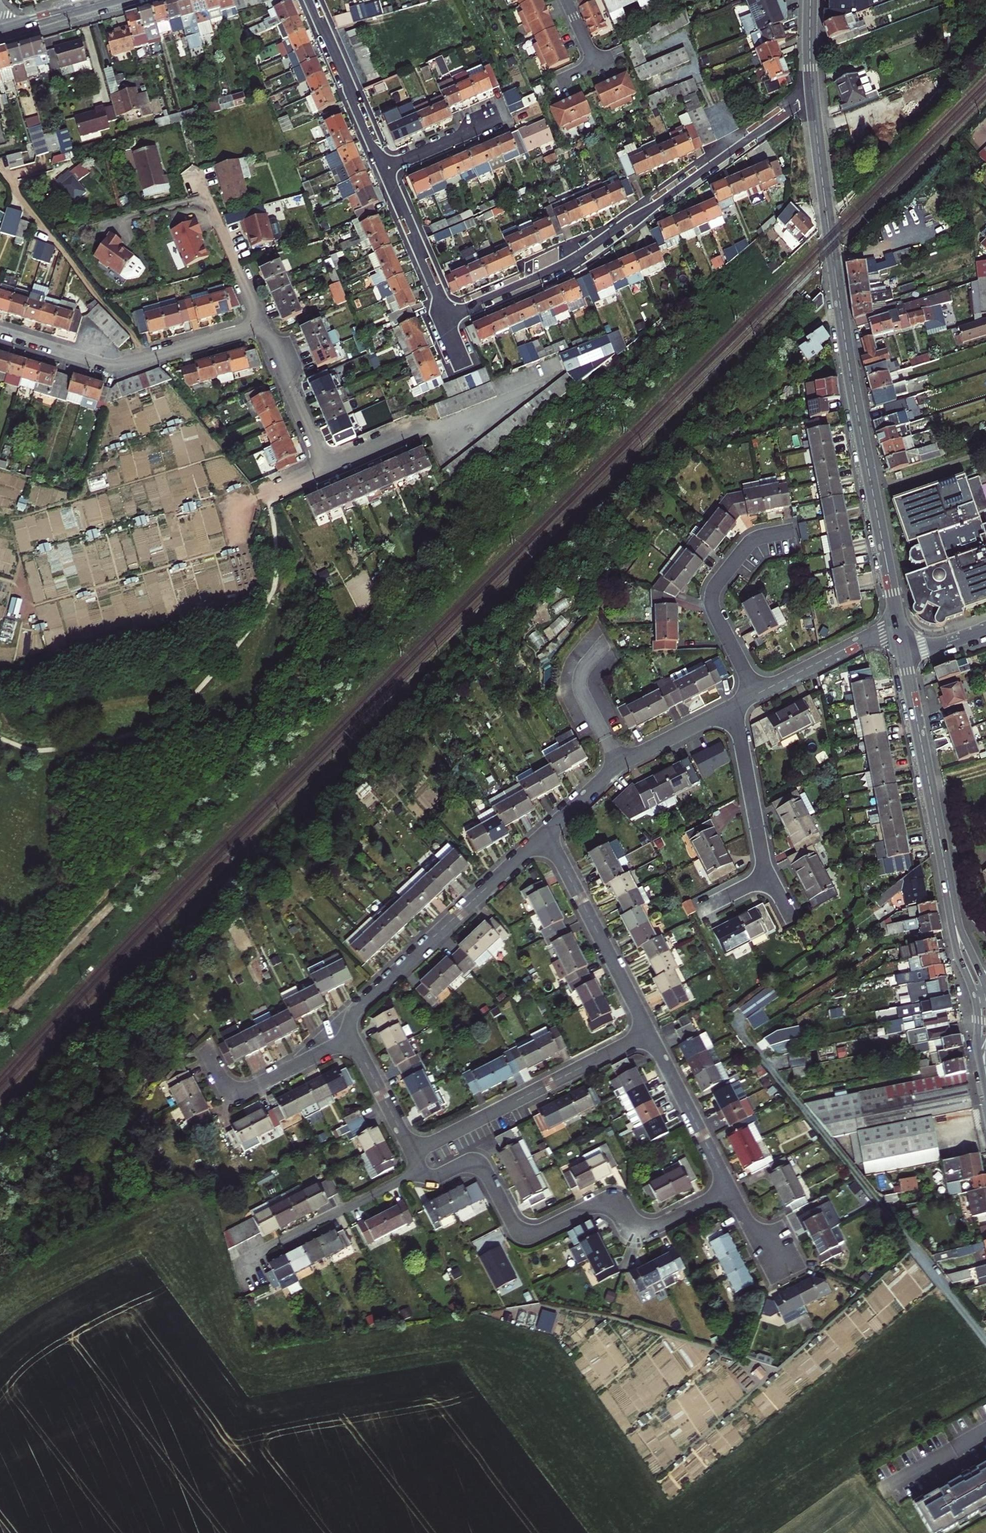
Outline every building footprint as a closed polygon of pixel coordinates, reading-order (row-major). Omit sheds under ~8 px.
[(184,31),(190,50),(203,46),(201,36),(198,27),(190,0),(179,0),(176,1),(181,20),(184,31)] [(198,27),(201,36),(214,32),(212,25),(208,10),(205,0),(190,0),(198,27)] [(224,19),(218,0),(205,0),(208,10),(212,25),(225,21),(224,19)] [(224,19),(238,14),(236,7),(233,0),(218,0),(224,19)] [(233,0),(236,7),(238,14),(246,11),(241,0),(234,0),(233,0)] [(252,8),(249,0),(241,0),(246,11),(252,8)] [(291,0),(290,0),(287,1),(286,0),(282,0),(283,3),(272,8),(276,16),(270,19),(244,30),(247,37),(268,28),(275,25),(298,15),(294,7),(291,0)] [(257,0),(249,0),(252,8),(259,5),(257,0)] [(283,3),(282,0),(270,0),(267,2),(270,9),(272,8),(283,3)] [(381,15),(379,10),(377,0),(369,3),(374,17),(381,15)] [(542,0),(536,0),(520,7),(523,13),(518,15),(523,25),(548,14),(544,6),(542,0)] [(607,27),(595,0),(577,0),(576,1),(584,19),(591,35),(607,27)] [(613,22),(625,16),(622,9),(638,3),(643,14),(655,9),(651,0),(604,0),(613,22)] [(751,2),(746,4),(750,15),(740,19),(747,38),(750,37),(780,25),(784,24),(782,21),(781,18),(784,17),(778,2),(777,0),(755,0),(751,2)] [(828,7),(828,12),(823,12),(823,27),(851,16),(851,12),(854,12),(855,12),(856,14),(877,6),(875,0),(828,0),(828,7)] [(179,20),(181,20),(176,1),(170,3),(163,5),(171,30),(181,27),(179,20)] [(365,19),(361,4),(347,8),(349,14),(351,23),(365,19)] [(171,30),(163,5),(158,6),(151,8),(160,37),(172,34),(171,30)] [(145,10),(138,12),(148,46),(161,42),(160,37),(151,8),(145,10)] [(276,16),(272,8),(270,9),(266,10),(270,19),(276,16)] [(131,14),(124,16),(128,28),(135,50),(148,46),(138,12),(131,14)] [(687,12),(661,23),(667,36),(690,26),(687,12)] [(351,23),(349,14),(332,19),(336,27),(351,23)] [(552,22),(548,14),(523,25),(527,35),(532,33),(535,39),(555,29),(552,22)] [(851,16),(823,27),(827,38),(831,47),(867,33),(863,21),(858,23),(855,14),(851,16)] [(282,39),(304,29),(301,23),(298,15),(275,25),(282,39)] [(652,42),(667,36),(661,23),(646,29),(652,42)] [(780,25),(750,37),(756,52),(776,44),(785,40),(782,32),(780,25)] [(135,52),(135,50),(128,28),(118,31),(114,32),(115,34),(106,37),(113,59),(135,52)] [(346,34),(349,41),(362,35),(359,28),(346,34)] [(288,53),(310,43),(307,37),(304,29),(282,39),(288,53)] [(559,37),(555,29),(535,39),(537,45),(533,47),(537,57),(562,45),(559,37)] [(352,48),(365,42),(362,35),(349,41),(352,48)] [(709,37),(696,41),(699,52),(712,48),(709,37)] [(647,64),(635,38),(622,43),(640,83),(681,66),(675,52),(647,64)] [(288,53),(282,39),(275,42),(281,56),(286,53),(288,53)] [(37,42),(30,44),(40,77),(52,74),(42,41),(37,42)] [(86,54),(82,41),(71,44),(59,48),(65,68),(71,66),(74,73),(84,70),(84,73),(94,70),(89,53),(86,54)] [(352,48),(355,54),(368,48),(365,42),(352,48)] [(293,68),(316,57),(313,51),(310,43),(288,53),(286,53),(293,68)] [(24,46),(18,48),(29,83),(41,80),(40,77),(30,44),(24,46)] [(776,44),(756,52),(763,68),(783,60),(780,54),(776,44)] [(566,54),(562,45),(537,57),(542,67),(546,65),(549,71),(569,61),(566,54)] [(12,49),(6,51),(15,83),(18,94),(31,90),(29,83),(18,48),(12,49)] [(54,49),(60,69),(65,68),(59,48),(54,49)] [(355,54),(358,61),(371,55),(368,48),(355,54)] [(690,62),(685,48),(675,52),(681,66),(690,62)] [(0,53),(0,73),(4,86),(15,83),(6,51),(0,53)] [(358,61),(361,68),(374,62),(371,55),(358,61)] [(448,73),(440,55),(434,58),(441,76),(448,73)] [(707,55),(700,58),(704,66),(710,64),(707,55)] [(298,82),(305,79),(322,72),(320,66),(316,57),(293,68),(292,68),(298,82)] [(515,58),(507,61),(510,69),(519,65),(515,58)] [(787,72),(783,60),(763,68),(766,77),(769,76),(772,82),(769,83),(773,92),(783,88),(780,79),(789,76),(787,72)] [(486,91),(498,86),(487,61),(466,71),(467,75),(476,95),(486,91)] [(364,75),(377,69),(374,62),(361,68),(364,75)] [(103,71),(111,96),(120,93),(113,68),(109,69),(103,71)] [(367,81),(380,75),(377,69),(364,75),(367,81)] [(311,93),(328,86),(326,80),(322,72),(305,79),(311,93)] [(868,93),(860,72),(836,82),(843,102),(839,104),(840,107),(841,111),(852,107),(871,99),(874,98),(872,92),(868,93)] [(467,75),(452,81),(461,102),(469,98),(476,95),(467,75)] [(636,95),(627,75),(620,78),(611,82),(623,107),(633,103),(631,98),(636,95)] [(694,79),(688,82),(683,83),(689,97),(696,94),(699,93),(694,79)] [(385,81),(370,86),(373,94),(388,90),(385,81)] [(461,102),(452,81),(438,88),(441,95),(447,108),(455,104),(461,102)] [(623,107),(611,82),(602,86),(595,89),(605,110),(610,107),(612,112),(623,107)] [(647,98),(652,111),(658,109),(684,99),(689,97),(683,83),(647,98)] [(715,87),(721,101),(727,99),(722,84),(715,87)] [(312,112),(335,102),(332,93),(328,86),(311,93),(305,96),(312,112)] [(540,86),(533,89),(537,98),(544,95),(540,86)] [(143,110),(145,118),(154,115),(148,94),(139,97),(137,88),(120,93),(111,96),(114,105),(117,117),(143,110)] [(521,100),(516,90),(502,96),(507,108),(521,102),(521,100)] [(901,90),(889,93),(891,101),(903,98),(901,90)] [(249,103),(246,93),(233,97),(236,107),(249,103)] [(575,98),(566,102),(578,127),(588,122),(586,117),(592,115),(582,94),(575,98)] [(688,115),(703,109),(696,94),(689,97),(684,99),(687,106),(684,107),(688,115)] [(223,111),(236,107),(233,97),(233,95),(220,99),(220,101),(223,111)] [(444,119),(450,116),(447,108),(441,95),(427,101),(437,122),(444,119)] [(534,95),(521,100),(521,102),(525,110),(538,104),(534,95)] [(412,107),(422,129),(428,126),(437,122),(427,101),(427,100),(412,107)] [(207,105),(210,115),(223,111),(220,101),(207,105)] [(644,111),(649,108),(646,101),(641,104),(644,111)] [(521,102),(507,108),(511,115),(525,110),(521,102)] [(578,127),(566,102),(558,106),(550,109),(559,129),(565,127),(567,131),(578,127)] [(902,103),(875,113),(884,139),(902,133),(899,123),(908,120),(902,103)] [(397,110),(408,135),(415,132),(422,129),(412,107),(411,104),(397,110)] [(104,106),(96,109),(97,111),(99,110),(106,130),(106,132),(111,131),(108,121),(118,118),(117,117),(114,105),(104,108),(104,106)] [(198,118),(195,108),(182,112),(183,113),(185,122),(198,118)] [(319,126),(325,140),(347,130),(343,121),(340,114),(338,115),(335,109),(319,116),(323,124),(319,126)] [(381,115),(393,142),(400,139),(408,135),(397,110),(396,109),(381,115)] [(705,115),(703,109),(688,115),(691,122),(705,115)] [(106,130),(99,110),(97,111),(97,114),(88,117),(79,119),(84,136),(106,130)] [(661,117),(658,111),(653,113),(656,119),(661,117)] [(183,113),(169,117),(171,125),(185,122),(183,113)] [(295,126),(289,113),(279,117),(284,131),(295,126)] [(694,150),(702,147),(699,141),(696,134),(693,128),(691,122),(688,115),(679,118),(683,127),(674,131),(675,134),(669,136),(672,142),(680,159),(689,155),(695,153),(694,150)] [(708,121),(705,115),(691,122),(693,128),(708,121)] [(27,121),(38,158),(50,155),(50,154),(45,138),(39,117),(27,121)] [(169,117),(156,121),(158,129),(171,125),(169,117)] [(516,129),(517,129),(526,151),(552,140),(543,119),(525,127),(525,125),(521,127),(516,129)] [(711,128),(708,121),(693,128),(696,134),(711,128)] [(714,135),(711,128),(696,134),(699,141),(714,135)] [(505,134),(495,139),(504,161),(526,151),(517,129),(505,134)] [(331,154),(353,144),(350,138),(347,130),(325,140),(331,154)] [(62,151),(63,157),(76,153),(69,131),(57,135),(62,151)] [(45,138),(50,154),(62,151),(57,135),(45,138)] [(702,147),(716,141),(714,135),(699,141),(702,147)] [(504,161),(495,139),(488,142),(480,145),(490,169),(505,162),(504,161)] [(640,146),(641,148),(651,171),(659,168),(666,165),(658,148),(655,140),(640,146)] [(836,153),(854,148),(851,140),(833,145),(836,153)] [(680,159),(672,142),(658,148),(666,165),(673,162),(680,159)] [(330,171),(359,158),(356,151),(353,144),(331,154),(325,157),(330,171)] [(476,175),(490,169),(480,145),(473,148),(466,151),(476,175)] [(617,156),(618,158),(637,150),(635,145),(625,149),(626,152),(617,156)] [(171,183),(169,175),(165,176),(163,170),(156,146),(135,152),(146,190),(171,183)] [(643,175),(651,171),(641,148),(637,150),(618,158),(628,180),(629,183),(638,180),(637,177),(643,175)] [(459,154),(452,158),(462,180),(462,181),(476,175),(466,151),(459,154)] [(983,151),(977,156),(985,165),(985,154),(983,151)] [(55,159),(53,165),(78,158),(76,153),(63,157),(55,159)] [(8,159),(12,171),(22,168),(19,155),(8,159)] [(250,178),(244,158),(230,162),(216,166),(226,204),(248,198),(244,180),(250,178)] [(337,185),(365,173),(362,165),(359,158),(330,171),(337,185)] [(447,187),(462,180),(452,158),(445,161),(437,164),(447,187)] [(769,165),(768,162),(763,165),(752,169),(761,191),(786,181),(777,161),(769,165)] [(83,162),(70,172),(57,182),(62,188),(74,203),(87,193),(79,182),(90,172),(83,162)] [(424,170),(433,193),(447,187),(437,164),(430,167),(424,170)] [(745,172),(737,175),(745,192),(747,197),(761,191),(752,169),(745,172)] [(434,194),(433,193),(424,170),(417,173),(409,176),(420,200),(434,194)] [(343,200),(348,197),(371,187),(369,181),(365,173),(337,185),(343,200)] [(731,178),(724,181),(731,198),(737,196),(744,193),(745,192),(737,175),(731,178)] [(634,194),(629,183),(628,180),(619,183),(616,176),(607,180),(608,181),(602,184),(612,207),(622,202),(627,200),(626,198),(634,194)] [(304,182),(310,197),(318,194),(311,179),(304,182)] [(734,205),(731,198),(724,181),(716,184),(709,188),(714,200),(719,212),(734,205)] [(171,183),(146,190),(148,196),(173,189),(171,183)] [(604,210),(612,207),(602,184),(588,190),(598,213),(604,210)] [(372,203),(377,201),(375,196),(371,187),(348,197),(358,219),(375,211),(372,203)] [(588,190),(573,197),(576,202),(583,219),(590,216),(598,213),(588,190)] [(318,194),(310,197),(314,207),(322,203),(318,194)] [(125,197),(119,200),(125,209),(131,206),(125,197)] [(498,197),(488,202),(490,206),(500,202),(498,197)] [(719,212),(714,200),(707,203),(699,206),(710,230),(725,224),(719,212)] [(488,202),(478,206),(480,211),(490,206),(488,202)] [(553,212),(560,229),(574,223),(583,219),(576,202),(553,212)] [(228,226),(241,222),(243,230),(245,235),(248,234),(252,248),(280,240),(282,237),(277,222),(274,220),(268,221),(266,215),(265,215),(263,205),(255,207),(224,216),(228,226)] [(502,205),(491,210),(494,216),(505,212),(502,205)] [(693,209),(685,213),(692,230),(696,228),(699,235),(710,230),(699,206),(693,209)] [(810,224),(793,207),(779,220),(800,242),(814,229),(810,224)] [(8,215),(3,230),(2,235),(17,240),(22,223),(24,215),(9,210),(8,215)] [(459,215),(461,219),(471,214),(469,210),(459,215)] [(486,220),(494,216),(491,210),(483,213),(486,220)] [(560,229),(553,212),(552,210),(546,212),(549,218),(532,226),(540,243),(551,238),(562,233),(560,229)] [(343,251),(363,242),(385,232),(380,221),(375,211),(358,219),(353,221),(360,237),(352,240),(353,241),(348,243),(348,242),(341,245),(343,251)] [(671,219),(681,243),(695,237),(692,230),(685,213),(678,216),(671,219)] [(459,215),(446,221),(447,225),(461,219),(459,215)] [(465,229),(480,223),(477,216),(463,223),(465,229)] [(444,218),(431,225),(434,231),(447,225),(446,221),(444,218)] [(775,223),(773,218),(760,228),(763,234),(775,223)] [(650,231),(656,245),(656,246),(664,242),(667,249),(681,243),(671,219),(663,222),(657,225),(658,227),(650,231)] [(201,234),(195,221),(171,232),(187,267),(208,258),(201,242),(202,241),(201,239),(199,235),(201,234)] [(518,234),(525,250),(532,247),(540,243),(532,226),(530,221),(515,228),(518,234)] [(28,225),(22,223),(17,240),(23,241),(28,225)] [(452,235),(465,229),(463,223),(449,229),(452,235)] [(435,235),(438,241),(452,235),(449,229),(435,235)] [(371,244),(375,253),(390,246),(387,238),(385,232),(363,242),(365,247),(371,244)] [(349,233),(342,236),(345,241),(351,238),(349,233)] [(122,243),(111,234),(93,257),(100,261),(99,263),(107,270),(108,267),(126,281),(139,279),(145,271),(139,262),(124,251),(123,252),(121,250),(118,248),(122,243)] [(505,240),(506,243),(511,256),(518,253),(525,250),(518,234),(505,240)] [(733,244),(734,245),(738,254),(750,244),(749,241),(747,242),(745,239),(733,244)] [(789,244),(785,240),(780,245),(784,249),(789,244)] [(43,263),(48,246),(33,242),(28,259),(43,263)] [(656,246),(659,253),(667,249),(664,242),(656,246)] [(515,264),(514,262),(511,256),(506,243),(492,249),(492,250),(501,271),(508,267),(515,264)] [(644,250),(632,255),(642,277),(665,267),(659,253),(656,246),(656,245),(644,250)] [(728,263),(738,254),(734,245),(722,250),(728,263)] [(43,263),(51,265),(56,249),(48,246),(43,263)] [(375,270),(397,261),(394,254),(390,246),(375,253),(369,255),(375,270)] [(894,257),(897,269),(919,261),(916,249),(894,257)] [(492,250),(477,257),(486,277),(494,274),(501,271),(492,250)] [(486,277),(477,257),(476,253),(462,259),(464,263),(473,283),(480,280),(486,277)] [(339,254),(333,256),(334,259),(337,267),(338,269),(344,266),(339,254)] [(643,279),(642,277),(632,255),(626,258),(618,261),(629,285),(643,279)] [(725,265),(721,257),(711,261),(715,269),(725,265)] [(846,265),(848,278),(870,275),(880,274),(881,273),(897,269),(894,257),(890,258),(891,264),(881,267),(880,260),(859,263),(846,265)] [(337,267),(334,259),(327,262),(331,270),(337,267)] [(374,287),(376,286),(403,275),(399,266),(397,261),(375,270),(378,276),(371,279),(374,287)] [(629,285),(618,261),(613,264),(604,267),(615,291),(629,285)] [(976,264),(976,270),(985,269),(985,262),(976,263),(976,264)] [(449,269),(459,290),(465,287),(473,283),(464,263),(449,269)] [(280,265),(260,274),(262,277),(265,284),(285,275),(280,265)] [(615,291),(604,267),(594,272),(581,277),(591,299),(593,303),(616,293),(615,291)] [(342,279),(338,269),(332,272),(336,282),(342,279)] [(977,277),(985,276),(985,269),(976,270),(977,274),(977,277)] [(870,275),(848,278),(849,288),(871,285),(880,284),(883,283),(881,273),(880,274),(870,275)] [(285,275),(265,284),(268,291),(271,297),(291,288),(285,275)] [(389,299),(409,290),(406,282),(403,275),(376,286),(383,301),(389,299)] [(978,284),(985,283),(985,276),(977,277),(978,282),(978,284)] [(591,299),(581,277),(570,282),(559,287),(569,309),(584,302),(591,299)] [(347,293),(342,279),(336,282),(341,296),(347,293)] [(11,315),(20,287),(5,282),(0,299),(0,311),(5,313),(11,315)] [(974,321),(982,318),(981,313),(980,306),(980,299),(979,292),(978,284),(978,282),(970,285),(974,321)] [(668,292),(670,284),(664,283),(662,290),(668,292)] [(985,291),(985,283),(978,284),(979,292),(985,291)] [(871,285),(849,288),(851,299),(872,295),(882,294),(888,292),(887,286),(880,287),(880,284),(871,285)] [(234,311),(233,309),(243,306),(235,287),(228,290),(226,285),(209,290),(217,316),(227,313),(234,311)] [(26,319),(34,291),(20,287),(11,315),(20,317),(26,319)] [(569,309),(559,287),(551,290),(544,293),(553,315),(569,309)] [(291,288),(271,297),(273,303),(276,309),(296,300),(291,288)] [(207,319),(217,316),(209,290),(193,295),(194,299),(187,301),(193,320),(200,318),(200,321),(207,319)] [(409,305),(415,302),(414,300),(409,290),(389,299),(394,311),(387,314),(391,323),(413,313),(409,305)] [(872,295),(851,299),(852,308),(874,305),(879,304),(884,303),(885,303),(887,302),(887,301),(895,299),(893,290),(888,292),(882,294),(872,295)] [(940,306),(959,301),(955,290),(914,302),(916,313),(922,312),(926,323),(928,332),(947,328),(940,306)] [(42,324),(50,296),(34,291),(26,319),(34,322),(42,324)] [(553,315),(544,293),(537,296),(530,299),(539,322),(553,315)] [(810,303),(817,310),(825,302),(824,296),(819,294),(810,303)] [(50,296),(42,324),(48,326),(57,328),(63,306),(65,300),(50,296)] [(178,298),(161,303),(163,307),(169,330),(178,328),(186,325),(185,322),(193,320),(187,301),(179,303),(178,298)] [(539,322),(530,299),(523,302),(515,306),(524,326),(525,328),(539,322)] [(80,305),(65,300),(63,306),(78,310),(80,305)] [(303,316),(296,300),(276,309),(279,316),(283,325),(303,316)] [(584,302),(569,309),(571,314),(586,308),(584,302)] [(908,315),(900,318),(903,329),(926,323),(922,312),(916,313),(914,302),(906,305),(908,315)] [(163,307),(161,303),(142,309),(143,312),(163,307)] [(879,304),(874,305),(852,308),(854,321),(858,320),(878,313),(886,311),(884,307),(884,303),(879,304)] [(91,315),(95,321),(106,311),(101,305),(96,310),(91,315)] [(908,315),(906,305),(888,310),(894,332),(903,329),(900,318),(908,315)] [(78,310),(63,306),(57,328),(70,332),(80,335),(85,320),(83,312),(78,310)] [(524,326),(515,306),(508,309),(501,312),(508,328),(510,332),(524,326)] [(162,332),(169,330),(163,307),(143,312),(136,314),(142,335),(151,332),(152,335),(162,332)] [(884,335),(894,332),(888,310),(886,311),(878,313),(884,335)] [(101,326),(111,316),(106,311),(95,321),(101,326)] [(487,318),(494,334),(508,328),(501,312),(494,315),(487,318)] [(401,344),(422,335),(418,324),(413,313),(391,323),(400,344),(401,344)] [(874,337),(884,335),(878,313),(858,320),(860,327),(867,325),(868,330),(872,329),(874,337)] [(101,326),(105,331),(116,321),(111,316),(101,326)] [(496,337),(494,334),(487,318),(479,321),(466,327),(475,346),(496,337)] [(985,337),(985,320),(958,329),(960,336),(956,337),(958,345),(985,337)] [(105,331),(111,336),(121,327),(116,321),(105,331)] [(327,321),(301,332),(302,336),(305,342),(331,330),(327,321)] [(646,328),(644,322),(636,326),(638,331),(646,328)] [(116,342),(126,332),(121,327),(111,336),(116,342)] [(308,350),(311,356),(338,344),(340,343),(333,329),(331,330),(305,342),(308,350)] [(806,340),(799,331),(788,342),(795,353),(799,350),(807,361),(821,352),(818,347),(828,340),(821,330),(806,340)] [(116,342),(121,347),(131,337),(126,332),(116,342)] [(620,332),(608,337),(616,356),(627,347),(620,332)] [(401,344),(406,358),(428,348),(426,343),(422,335),(401,344)] [(578,385),(616,356),(608,337),(607,335),(560,354),(569,373),(578,385)] [(550,347),(549,344),(543,346),(539,338),(531,342),(539,360),(553,354),(550,347)] [(862,359),(865,370),(882,366),(888,364),(891,364),(888,351),(879,354),(875,341),(864,344),(868,358),(862,359)] [(517,348),(525,365),(539,360),(531,342),(517,348)] [(550,347),(553,354),(561,350),(558,343),(550,347)] [(344,358),(338,344),(311,356),(315,364),(318,372),(338,363),(337,361),(344,358)] [(230,352),(236,374),(258,367),(253,347),(244,350),(243,348),(239,349),(230,352)] [(406,358),(412,372),(434,362),(431,355),(428,348),(406,358)] [(214,356),(220,378),(221,384),(238,379),(236,374),(230,352),(222,354),(214,356)] [(911,359),(914,368),(932,362),(929,354),(911,359)] [(0,355),(0,384),(6,386),(14,359),(6,357),(0,355)] [(189,387),(220,378),(214,356),(202,360),(194,362),(195,364),(180,369),(184,381),(189,387)] [(20,361),(14,359),(6,386),(20,391),(21,389),(28,363),(20,361)] [(450,383),(444,385),(439,374),(434,362),(412,372),(422,393),(415,396),(419,404),(444,393),(447,400),(449,399),(455,396),(450,383)] [(28,363),(21,389),(36,394),(43,368),(36,366),(28,363)] [(882,366),(865,370),(872,394),(893,388),(901,385),(897,373),(892,375),(888,364),(882,366)] [(36,394),(35,395),(57,402),(65,376),(58,374),(59,373),(53,371),(43,368),(36,394)] [(162,385),(169,382),(174,380),(163,369),(157,371),(162,385)] [(490,382),(490,380),(485,369),(478,372),(483,385),(490,382)] [(154,388),(162,385),(157,371),(149,374),(154,388)] [(483,385),(478,372),(471,374),(476,388),(483,385)] [(572,389),(578,385),(569,373),(563,378),(572,389)] [(154,388),(149,374),(142,377),(147,390),(154,388)] [(476,388),(471,374),(464,377),(470,390),(476,388)] [(75,379),(65,376),(57,402),(67,405),(68,403),(82,408),(90,381),(80,378),(76,377),(75,379)] [(140,393),(147,390),(142,377),(135,379),(140,393)] [(462,393),(470,390),(464,377),(457,380),(462,393)] [(567,394),(572,389),(563,378),(558,382),(567,394)] [(133,396),(140,393),(135,379),(128,382),(133,396)] [(455,396),(462,393),(457,380),(450,383),(455,396)] [(836,380),(806,384),(811,418),(828,413),(826,399),(838,398),(836,380)] [(96,383),(90,381),(82,408),(79,416),(103,423),(108,405),(112,391),(112,390),(104,388),(105,386),(96,383)] [(314,397),(316,402),(336,392),(331,381),(311,390),(314,397)] [(126,398),(133,396),(128,382),(121,384),(126,398)] [(496,396),(490,382),(483,385),(489,399),(496,396)] [(567,394),(558,382),(552,387),(561,398),(567,394)] [(112,391),(108,405),(126,398),(121,384),(112,391)] [(888,400),(908,394),(905,384),(901,385),(893,388),(872,394),(876,409),(880,407),(889,405),(888,400)] [(489,399),(483,385),(476,388),(482,402),(489,399)] [(273,392),(270,394),(267,387),(247,396),(250,403),(255,401),(263,417),(280,409),(277,401),(273,392)] [(561,398),(552,387),(546,391),(555,403),(561,398)] [(482,402),(476,388),(470,390),(476,405),(482,402)] [(336,392),(316,402),(319,409),(321,414),(342,405),(350,402),(344,389),(336,392)] [(468,408),(476,405),(470,390),(462,393),(468,408)] [(555,403),(546,391),(541,395),(549,407),(555,403)] [(468,408),(462,393),(455,396),(461,411),(468,408)] [(543,412),(549,407),(541,395),(534,400),(543,412)] [(455,413),(461,411),(455,396),(449,399),(455,413)] [(449,399),(447,400),(442,402),(448,416),(455,413),(449,399)] [(537,417),(543,412),(534,400),(528,405),(537,417)] [(880,407),(884,419),(905,413),(908,412),(904,400),(889,405),(880,407)] [(248,404),(255,420),(263,417),(255,401),(250,403),(248,404)] [(440,419),(448,416),(442,402),(434,405),(440,419)] [(327,426),(347,417),(342,405),(321,414),(324,421),(327,426)] [(537,417),(528,405),(522,409),(531,421),(537,417)] [(263,417),(270,432),(287,424),(283,415),(280,409),(263,417)] [(531,421),(522,409),(517,414),(526,425),(531,421)] [(395,414),(397,420),(406,416),(404,410),(395,414)] [(906,426),(909,425),(905,413),(884,419),(873,423),(876,435),(906,426)] [(520,430),(526,425),(517,414),(511,418),(520,430)] [(354,433),(347,417),(327,426),(330,434),(334,442),(354,433)] [(514,434),(520,430),(511,418),(505,423),(514,434)] [(508,439),(514,434),(505,423),(499,428),(508,439)] [(277,447),(294,439),(291,432),(287,424),(270,432),(277,447)] [(830,425),(807,429),(811,449),(834,444),(830,425)] [(912,437),(913,437),(911,432),(908,433),(906,426),(876,435),(879,447),(880,447),(882,447),(899,441),(905,439),(908,438),(912,437)] [(508,439),(499,428),(494,432),(503,443),(508,439)] [(933,430),(935,436),(943,433),(941,428),(933,430)] [(497,448),(503,443),(494,432),(488,436),(497,448)] [(491,453),(497,448),(488,436),(482,441),(491,453)] [(936,441),(938,444),(944,443),(952,440),(951,436),(936,441)] [(915,452),(917,451),(913,437),(912,437),(908,438),(905,439),(899,441),(882,447),(880,447),(885,461),(886,461),(915,452)] [(283,470),(302,461),(299,455),(301,453),(298,446),(294,439),(277,447),(270,450),(277,465),(280,463),(283,470)] [(485,457),(491,453),(482,441),(476,445),(485,457)] [(938,444),(941,456),(947,454),(944,443),(938,444)] [(834,444),(811,449),(814,466),(837,462),(834,444)] [(885,461),(888,473),(941,456),(938,444),(917,451),(915,452),(886,461),(885,461)] [(485,457),(476,445),(470,450),(479,462),(485,457)] [(437,468),(428,449),(421,452),(415,454),(423,474),(437,468)] [(479,462),(470,450),(465,455),(473,466),(479,462)] [(402,460),(411,480),(423,474),(415,454),(409,457),(402,460)] [(473,466),(465,455),(459,459),(467,471),(473,466)] [(467,471),(459,459),(453,464),(462,475),(467,471)] [(395,463),(390,466),(398,485),(411,480),(402,460),(395,463)] [(8,471),(10,464),(0,461),(0,468),(8,471)] [(814,466),(818,485),(841,480),(837,462),(814,466)] [(455,480),(462,475),(453,464),(446,469),(455,480)] [(377,471),(385,491),(398,485),(390,466),(383,469),(377,471)] [(364,477),(373,497),(385,491),(377,471),(370,474),(364,477)] [(426,480),(423,474),(411,480),(413,484),(413,485),(426,480)] [(373,497),(364,477),(358,480),(351,483),(360,502),(373,497)] [(936,625),(938,627),(940,627),(942,627),(944,626),(945,624),(945,622),(963,616),(962,613),(985,604),(985,527),(983,528),(978,515),(985,512),(985,497),(980,479),(967,483),(965,477),(894,502),(909,544),(916,543),(918,549),(913,551),(910,555),(909,558),(910,562),(913,565),(916,566),(924,565),(926,571),(904,579),(914,607),(913,612),(914,615),(915,615),(918,616),(920,615),(923,614),(927,607),(937,611),(934,620),(934,622),(934,624),(936,625)] [(775,478),(758,482),(765,516),(781,513),(780,510),(790,508),(785,484),(776,486),(775,478)] [(413,484),(411,480),(398,485),(400,490),(413,484)] [(818,485),(822,503),(844,498),(841,480),(818,485)] [(747,518),(747,519),(765,516),(758,482),(743,484),(745,492),(727,496),(725,497),(738,519),(747,518)] [(360,502),(351,483),(344,486),(338,489),(346,508),(360,502)] [(400,490),(398,485),(385,491),(387,495),(400,490)] [(332,491),(326,494),(334,514),(346,508),(338,489),(332,491)] [(387,495),(385,491),(373,497),(375,502),(388,496),(387,495)] [(312,500),(321,520),(334,514),(326,494),(319,497),(312,500)] [(731,530),(730,529),(738,519),(725,497),(714,508),(716,509),(701,526),(721,542),(731,530)] [(844,498),(822,503),(825,521),(847,517),(844,498)] [(150,509),(149,499),(137,500),(137,510),(150,509)] [(847,517),(825,521),(828,538),(851,534),(847,517)] [(806,525),(799,526),(802,543),(809,542),(806,525)] [(707,556),(708,557),(721,542),(701,526),(695,533),(689,529),(685,534),(688,537),(687,538),(684,536),(679,541),(682,544),(703,561),(707,556)] [(851,534),(828,538),(821,539),(825,557),(832,556),(854,552),(851,534)] [(682,544),(677,550),(673,548),(663,560),(688,581),(698,570),(696,569),(703,561),(682,544)] [(854,552),(832,556),(835,575),(856,571),(858,570),(854,552)] [(676,595),(688,581),(663,560),(652,573),(659,579),(646,595),(668,603),(675,594),(676,595)] [(860,588),(856,571),(835,575),(833,575),(837,593),(860,588)] [(864,606),(860,588),(837,593),(841,611),(864,606)] [(668,615),(668,603),(646,595),(646,617),(649,617),(650,632),(671,632),(670,615),(668,615)] [(744,612),(753,628),(774,617),(765,601),(759,604),(747,611),(744,612)] [(745,608),(747,611),(759,604),(758,601),(745,608)] [(920,615),(918,616),(915,615),(918,618),(924,623),(928,624),(931,626),(938,627),(936,625),(934,624),(934,622),(934,620),(937,611),(927,607),(923,614),(920,615)] [(761,643),(790,629),(781,614),(774,617),(753,628),(761,643)] [(671,650),(671,632),(650,632),(650,649),(647,649),(647,657),(669,657),(669,650),(671,650)] [(725,679),(715,660),(708,663),(718,682),(725,679)] [(684,673),(687,678),(697,698),(712,690),(710,686),(718,682),(708,663),(707,661),(684,673)] [(963,662),(931,673),(935,685),(967,674),(963,662)] [(683,705),(697,698),(687,678),(664,690),(672,706),(681,701),(683,705)] [(873,685),(851,688),(854,707),(876,703),(873,685)] [(957,685),(937,692),(940,699),(937,700),(941,712),(963,704),(957,685)] [(665,714),(663,711),(672,706),(664,690),(654,695),(656,698),(642,705),(651,722),(665,714)] [(823,721),(810,696),(782,711),(796,735),(823,721)] [(854,707),(857,724),(861,724),(879,720),(876,703),(854,707)] [(618,714),(626,730),(633,726),(635,730),(651,722),(642,705),(626,713),(625,710),(618,714)] [(770,740),(774,747),(796,735),(782,711),(751,727),(755,748),(770,740)] [(967,730),(962,715),(941,722),(947,737),(967,730)] [(882,719),(879,720),(861,724),(864,740),(885,736),(882,719)] [(972,744),(967,730),(947,737),(951,751),(972,744)] [(562,745),(577,771),(592,763),(577,734),(561,743),(562,745)] [(885,736),(864,740),(868,757),(889,752),(885,736)] [(727,758),(719,741),(711,745),(711,746),(707,748),(706,746),(689,754),(700,775),(711,769),(710,767),(727,758)] [(956,763),(976,756),(972,744),(951,751),(954,757),(956,763)] [(562,745),(547,753),(556,770),(561,780),(577,771),(562,745)] [(892,771),(889,752),(868,757),(871,775),(892,771)] [(696,778),(685,757),(660,769),(671,791),(696,778)] [(635,782),(632,783),(630,779),(612,803),(624,815),(671,791),(660,769),(635,782)] [(556,770),(540,779),(550,796),(565,788),(561,780),(556,770)] [(870,794),(875,793),(896,788),(892,771),(871,775),(866,776),(870,794)] [(524,786),(535,805),(550,796),(540,779),(537,772),(521,780),(524,786)] [(524,786),(509,795),(524,822),(539,814),(535,805),(524,786)] [(875,793),(878,810),(899,805),(896,788),(875,793)] [(797,791),(772,803),(786,831),(811,819),(797,791)] [(524,822),(509,795),(494,803),(498,811),(509,831),(524,822)] [(899,805),(878,810),(879,817),(870,819),(872,829),(878,828),(902,823),(899,805)] [(483,820),(488,829),(497,848),(513,839),(509,831),(498,811),(483,820)] [(811,819),(786,831),(798,855),(814,847),(823,842),(811,819)] [(688,834),(700,859),(723,848),(711,823),(688,834)] [(902,823),(878,828),(881,845),(906,840),(902,823)] [(482,856),(497,848),(488,829),(471,838),(482,856)] [(902,879),(912,871),(906,840),(881,845),(875,846),(879,864),(877,864),(880,879),(901,874),(902,879)] [(599,874),(618,864),(624,861),(615,843),(590,856),(599,874)] [(472,868),(452,846),(438,858),(438,859),(459,880),(472,868)] [(814,847),(798,855),(789,860),(802,885),(826,871),(814,847)] [(735,873),(723,848),(700,859),(713,884),(735,873)] [(438,859),(426,870),(446,892),(459,880),(438,859)] [(607,888),(611,886),(621,881),(625,879),(618,864),(599,874),(607,888)] [(889,890),(891,901),(902,891),(903,894),(904,894),(904,895),(906,904),(907,908),(910,908),(927,905),(922,879),(924,878),(921,864),(912,871),(902,879),(889,890)] [(414,881),(435,903),(446,892),(426,870),(414,881)] [(839,897),(826,871),(802,885),(814,909),(839,897)] [(621,881),(632,894),(638,891),(630,876),(625,879),(621,881)] [(407,900),(421,915),(435,903),(414,881),(400,894),(407,900)] [(619,901),(632,894),(621,881),(611,886),(619,901)] [(520,896),(525,905),(528,903),(535,916),(555,906),(547,893),(545,894),(540,885),(520,896)] [(619,901),(627,917),(641,910),(644,908),(652,904),(644,888),(638,891),(632,894),(619,901)] [(875,901),(881,908),(891,901),(889,890),(875,901)] [(394,912),(408,927),(421,915),(407,900),(394,912)] [(697,914),(692,903),(684,907),(689,918),(697,914)] [(938,915),(936,903),(927,905),(910,908),(911,914),(919,913),(920,918),(938,915)] [(375,917),(395,939),(408,927),(394,912),(388,905),(375,917)] [(762,905),(739,918),(752,943),(776,930),(762,905)] [(565,924),(555,906),(535,916),(544,932),(541,934),(545,941),(565,930),(563,925),(565,924)] [(624,919),(632,934),(649,925),(641,910),(627,917),(624,919)] [(884,933),(910,928),(921,926),(923,933),(941,930),(938,915),(920,918),(887,924),(886,920),(882,923),(884,933)] [(375,917),(362,929),(382,951),(395,939),(375,917)] [(752,943),(739,918),(713,931),(726,956),(752,943)] [(510,936),(495,920),(489,926),(487,923),(474,936),(493,956),(505,944),(503,943),(510,936)] [(640,950),(644,948),(657,941),(649,925),(632,934),(640,950)] [(353,947),(368,964),(382,951),(362,929),(361,929),(348,941),(354,946),(353,947)] [(553,948),(561,962),(580,952),(572,938),(570,939),(565,930),(545,941),(550,950),(553,948)] [(461,947),(463,950),(457,956),(473,972),(479,966),(481,967),(493,956),(474,936),(461,947)] [(662,938),(657,941),(644,948),(653,964),(671,954),(662,938)] [(898,948),(901,960),(909,959),(912,958),(937,954),(938,954),(937,949),(945,947),(943,939),(941,940),(898,948)] [(328,961),(331,966),(347,958),(344,952),(328,961)] [(589,969),(580,952),(561,962),(553,966),(562,982),(566,979),(569,985),(590,975),(587,970),(589,969)] [(940,966),(939,960),(947,959),(946,952),(938,954),(937,954),(912,958),(909,959),(912,971),(940,966)] [(660,979),(673,972),(678,970),(671,954),(653,964),(660,979)] [(457,956),(450,962),(448,959),(435,971),(450,987),(461,977),(464,980),(473,972),(457,956)] [(347,958),(331,966),(340,984),(356,976),(347,958)] [(320,983),(324,993),(340,984),(331,966),(328,961),(313,969),(320,983)] [(898,981),(899,986),(908,984),(924,981),(944,977),(948,976),(946,964),(912,971),(906,972),(908,979),(898,981)] [(435,971),(423,982),(425,985),(418,991),(434,1008),(440,1002),(437,998),(450,987),(435,971)] [(655,982),(663,998),(681,988),(673,972),(660,979),(655,982)] [(897,974),(898,981),(908,979),(906,972),(897,974)] [(578,994),(586,1007),(605,997),(597,982),(595,983),(590,975),(569,985),(575,996),(578,994)] [(948,997),(952,996),(948,976),(944,977),(924,981),(908,984),(912,1004),(928,1001),(948,997)] [(304,992),(313,1010),(329,1002),(324,993),(320,983),(304,992)] [(293,1009),(297,1018),(313,1010),(304,992),(301,985),(285,992),(293,1009)] [(748,1021),(763,1010),(781,997),(771,985),(742,1008),(740,1010),(748,1021)] [(690,1006),(681,988),(663,998),(672,1015),(690,1006)] [(912,1004),(900,1006),(902,1018),(926,1013),(931,1012),(935,1011),(947,1009),(954,1007),(952,996),(948,997),(928,1001),(912,1004)] [(615,1020),(614,1018),(612,1015),(614,1013),(605,997),(586,1007),(595,1024),(592,1026),(595,1031),(615,1020)] [(730,1011),(734,1015),(740,1010),(742,1008),(739,1004),(730,1011)] [(293,1009),(277,1017),(286,1036),(302,1028),(297,1018),(293,1009)] [(395,1009),(373,1020),(381,1035),(379,1037),(387,1053),(408,1043),(400,1026),(403,1025),(395,1009)] [(888,1021),(890,1034),(925,1027),(950,1022),(947,1009),(935,1011),(931,1012),(926,1013),(902,1018),(888,1021)] [(748,1021),(755,1032),(770,1022),(763,1010),(748,1021)] [(259,1018),(262,1025),(271,1044),(286,1036),(277,1017),(274,1011),(259,1018)] [(690,1058),(716,1045),(709,1030),(705,1032),(697,1018),(702,1015),(699,1011),(691,1015),(689,1016),(692,1023),(695,1030),(683,1037),(685,1040),(682,1042),(690,1058)] [(692,1023),(689,1016),(691,1015),(690,1014),(681,1019),(685,1025),(678,1028),(679,1030),(692,1023)] [(908,1030),(911,1045),(913,1045),(918,1044),(929,1042),(959,1036),(957,1023),(950,1025),(950,1022),(925,1027),(908,1030)] [(683,1037),(695,1030),(692,1023),(679,1030),(683,1037)] [(262,1025),(246,1034),(255,1052),(271,1044),(262,1025)] [(551,1029),(535,1037),(538,1044),(547,1061),(563,1053),(561,1049),(569,1045),(560,1028),(552,1032),(551,1029)] [(255,1052),(246,1034),(224,1045),(233,1063),(255,1052)] [(737,1034),(733,1039),(738,1043),(742,1039),(737,1034)] [(913,1045),(915,1056),(929,1053),(932,1053),(937,1052),(939,1051),(962,1047),(959,1036),(929,1042),(918,1044),(913,1045)] [(768,1045),(777,1056),(790,1053),(780,1042),(768,1045)] [(416,1058),(408,1043),(387,1053),(395,1069),(397,1068),(401,1075),(422,1065),(419,1057),(416,1058)] [(523,1048),(513,1053),(522,1070),(530,1066),(532,1069),(547,1061),(538,1044),(525,1051),(523,1048)] [(697,1072),(723,1059),(716,1045),(690,1058),(697,1072)] [(929,1053),(932,1066),(942,1064),(962,1060),(964,1060),(962,1047),(939,1051),(937,1052),(932,1053),(929,1053)] [(840,1059),(847,1058),(845,1048),(838,1050),(840,1059)] [(506,1057),(508,1060),(492,1068),(501,1086),(517,1077),(515,1074),(522,1070),(513,1053),(506,1057)] [(616,1062),(618,1068),(634,1060),(631,1054),(616,1062)] [(185,1055),(166,1076),(173,1088),(175,1086),(183,1100),(205,1088),(197,1073),(196,1074),(185,1055)] [(762,1067),(766,1065),(759,1057),(751,1061),(756,1070),(759,1069),(762,1067)] [(706,1089),(714,1085),(716,1091),(740,1078),(742,1077),(740,1072),(732,1076),(723,1059),(697,1072),(706,1089)] [(910,1063),(911,1070),(927,1067),(926,1059),(910,1063)] [(622,1075),(638,1067),(634,1060),(618,1068),(622,1075)] [(892,1100),(967,1086),(962,1060),(942,1064),(932,1066),(927,1067),(911,1070),(912,1076),(938,1071),(940,1078),(938,1079),(938,1078),(890,1087),(892,1100)] [(403,1083),(411,1099),(430,1089),(422,1073),(426,1072),(422,1065),(401,1075),(405,1082),(403,1083)] [(759,1069),(761,1074),(770,1070),(766,1065),(762,1067),(759,1069)] [(624,1093),(630,1090),(651,1079),(647,1071),(644,1073),(640,1066),(638,1067),(622,1075),(614,1079),(622,1094),(624,1093)] [(793,1068),(794,1078),(809,1075),(807,1066),(793,1068)] [(483,1091),(485,1094),(501,1086),(492,1068),(477,1076),(475,1073),(467,1077),(476,1094),(483,1091)] [(347,1072),(331,1080),(340,1097),(363,1086),(355,1070),(348,1073),(347,1072)] [(763,1078),(767,1085),(774,1081),(770,1075),(763,1078)] [(748,1094),(740,1078),(716,1091),(717,1092),(715,1093),(719,1100),(715,1102),(718,1110),(747,1095),(748,1094)] [(630,1090),(638,1106),(656,1096),(652,1088),(655,1087),(651,1079),(630,1090)] [(340,1097),(331,1080),(316,1087),(326,1105),(340,1097)] [(590,1085),(588,1083),(572,1091),(581,1109),(603,1098),(595,1082),(590,1085)] [(438,1086),(430,1089),(411,1099),(419,1115),(421,1114),(426,1123),(444,1113),(440,1105),(446,1102),(438,1086)] [(834,1137),(850,1134),(930,1119),(971,1111),(967,1086),(892,1100),(816,1115),(834,1137)] [(329,1111),(326,1105),(316,1087),(301,1095),(310,1113),(314,1120),(330,1112),(329,1111)] [(807,1104),(816,1115),(892,1100),(890,1087),(807,1104)] [(192,1123),(216,1111),(212,1103),(213,1103),(205,1088),(183,1100),(190,1114),(188,1115),(192,1123)] [(638,1106),(630,1090),(624,1093),(637,1118),(640,1125),(646,1121),(638,1106)] [(581,1109),(572,1091),(558,1098),(567,1116),(581,1109)] [(288,1108),(282,1111),(290,1127),(297,1124),(295,1120),(310,1113),(301,1095),(286,1103),(288,1108)] [(733,1122),(755,1111),(747,1095),(718,1110),(723,1118),(726,1116),(730,1124),(733,1122)] [(638,1106),(646,1121),(667,1111),(663,1103),(660,1105),(656,1096),(638,1106)] [(340,1097),(326,1105),(329,1111),(344,1103),(340,1097)] [(537,1112),(539,1116),(545,1127),(567,1116),(558,1098),(543,1106),(544,1108),(537,1112)] [(275,1111),(258,1120),(268,1138),(290,1127),(282,1111),(276,1114),(275,1111)] [(668,1120),(671,1118),(667,1111),(646,1121),(654,1138),(672,1129),(668,1120)] [(755,1119),(759,1117),(755,1111),(733,1122),(736,1129),(729,1132),(738,1149),(763,1136),(755,1119)] [(367,1113),(351,1121),(355,1127),(370,1119),(367,1113)] [(178,1120),(183,1129),(192,1123),(188,1115),(178,1120)] [(808,1122),(804,1115),(793,1120),(797,1128),(808,1122)] [(622,1134),(640,1125),(637,1118),(631,1120),(633,1124),(621,1131),(622,1134)] [(374,1126),(370,1119),(355,1127),(341,1134),(344,1140),(358,1133),(374,1126)] [(850,1134),(853,1149),(933,1133),(930,1119),(850,1134)] [(244,1150),(268,1138),(258,1120),(241,1129),(243,1132),(236,1135),(244,1150)] [(654,1138),(646,1121),(640,1125),(648,1141),(654,1138)] [(502,1149),(511,1166),(543,1149),(536,1136),(530,1139),(523,1124),(515,1128),(518,1135),(502,1143),(504,1148),(502,1149)] [(361,1139),(364,1137),(373,1154),(392,1145),(383,1128),(376,1131),(374,1126),(358,1133),(361,1139)] [(502,1143),(518,1135),(515,1128),(498,1137),(502,1143)] [(820,1136),(817,1129),(812,1131),(815,1138),(820,1136)] [(853,1149),(856,1163),(935,1148),(933,1133),(853,1149)] [(334,1136),(326,1140),(329,1145),(336,1141),(334,1136)] [(770,1162),(775,1159),(763,1136),(738,1149),(746,1166),(754,1163),(757,1168),(770,1162)] [(623,1164),(611,1141),(605,1144),(606,1145),(589,1154),(592,1160),(601,1179),(618,1170),(617,1167),(623,1164)] [(398,1163),(400,1162),(392,1145),(373,1154),(367,1157),(379,1180),(401,1169),(398,1163)] [(935,1148),(856,1163),(856,1165),(862,1163),(864,1175),(938,1161),(935,1148)] [(511,1166),(519,1182),(552,1166),(543,1149),(511,1166)] [(769,1169),(778,1186),(797,1176),(786,1153),(775,1159),(770,1162),(773,1167),(769,1169)] [(694,1180),(700,1176),(689,1155),(681,1160),(684,1165),(670,1172),(679,1191),(696,1183),(694,1180)] [(943,1162),(945,1174),(976,1169),(973,1156),(943,1162)] [(582,1184),(584,1187),(601,1179),(592,1160),(568,1172),(576,1187),(582,1184)] [(534,1204),(564,1189),(552,1166),(519,1182),(528,1199),(531,1197),(534,1204)] [(945,1174),(947,1185),(984,1178),(982,1167),(981,1168),(976,1169),(945,1174)] [(661,1197),(662,1200),(679,1191),(670,1172),(647,1184),(655,1200),(661,1197)] [(789,1200),(793,1208),(809,1199),(797,1176),(778,1186),(786,1202),(789,1200)] [(949,1197),(968,1193),(985,1190),(985,1177),(984,1178),(947,1185),(949,1197)] [(348,1195),(340,1179),(334,1182),(342,1198),(348,1195)] [(899,1183),(901,1193),(918,1190),(916,1180),(899,1183)] [(342,1198),(334,1182),(312,1194),(321,1212),(338,1203),(337,1200),(342,1198)] [(487,1198),(479,1183),(464,1191),(462,1187),(451,1193),(461,1212),(487,1198)] [(296,1202),(312,1194),(309,1187),(293,1195),(296,1202)] [(985,1216),(985,1190),(968,1193),(973,1218),(985,1216)] [(424,1211),(434,1232),(442,1228),(439,1223),(461,1212),(451,1193),(435,1202),(436,1204),(424,1211)] [(901,1193),(888,1196),(889,1202),(902,1200),(901,1193)] [(321,1212),(312,1194),(296,1202),(305,1220),(321,1212)] [(280,1211),(296,1202),(293,1195),(276,1203),(280,1211)] [(805,1223),(810,1235),(834,1223),(840,1220),(828,1198),(797,1214),(802,1224),(805,1223)] [(296,1202),(280,1211),(289,1228),(305,1220),(296,1202)] [(389,1215),(398,1233),(420,1221),(410,1202),(400,1207),(401,1209),(389,1215)] [(270,1234),(271,1237),(289,1228),(280,1211),(257,1223),(264,1238),(270,1234)] [(365,1224),(375,1244),(398,1233),(389,1215),(377,1221),(376,1219),(365,1224)] [(579,1241),(583,1239),(583,1240),(573,1246),(581,1261),(592,1255),(610,1246),(605,1237),(607,1236),(596,1215),(592,1217),(572,1228),(579,1241)] [(721,1222),(706,1230),(708,1235),(724,1227),(721,1222)] [(257,1223),(250,1226),(257,1241),(264,1238),(257,1223)] [(846,1246),(834,1223),(810,1235),(816,1245),(814,1246),(821,1259),(833,1253),(841,1249),(846,1246)] [(243,1229),(251,1244),(257,1241),(250,1226),(243,1229)] [(728,1234),(724,1227),(708,1235),(720,1259),(739,1249),(731,1233),(728,1234)] [(245,1247),(251,1244),(243,1229),(238,1232),(245,1247)] [(346,1229),(328,1238),(337,1256),(361,1244),(353,1229),(348,1231),(346,1229)] [(328,1238),(311,1247),(320,1265),(337,1256),(328,1238)] [(976,1252),(985,1247),(985,1242),(983,1243),(973,1245),(974,1252),(976,1252)] [(666,1251),(667,1252),(655,1259),(670,1287),(670,1288),(678,1284),(673,1273),(688,1265),(678,1245),(666,1251)] [(936,1255),(937,1262),(976,1252),(974,1252),(973,1245),(936,1255)] [(505,1246),(484,1257),(501,1289),(522,1278),(505,1246)] [(617,1255),(615,1256),(610,1246),(592,1255),(604,1278),(624,1267),(617,1255)] [(311,1247),(294,1255),(303,1273),(320,1265),(311,1247)] [(720,1259),(729,1275),(748,1266),(739,1249),(720,1259)] [(837,1260),(845,1256),(841,1249),(833,1253),(837,1260)] [(281,1288),(288,1285),(286,1282),(303,1273),(294,1255),(277,1264),(280,1271),(274,1274),(281,1288)] [(662,1291),(670,1287),(655,1259),(642,1265),(641,1263),(631,1268),(642,1289),(657,1281),(662,1291)] [(976,1268),(980,1285),(985,1283),(985,1265),(976,1268)] [(757,1282),(748,1266),(729,1275),(741,1298),(757,1290),(753,1284),(757,1282)] [(968,1270),(948,1275),(954,1282),(971,1278),(968,1270)] [(825,1280),(812,1276),(795,1285),(804,1304),(830,1290),(825,1280)] [(795,1285),(778,1294),(779,1296),(774,1299),(787,1322),(808,1311),(804,1304),(795,1285)] [(750,1352),(749,1357),(772,1364),(774,1359),(772,1356),(761,1352),(758,1354),(750,1352)] [(931,1532),(940,1532),(942,1532),(943,1532),(944,1532),(957,1525),(965,1520),(979,1512),(985,1508),(985,1464),(978,1469),(979,1471),(962,1480),(961,1479),(946,1488),(946,1489),(941,1493),(940,1491),(933,1495),(932,1494),(923,1500),(924,1501),(915,1506),(931,1532)] [(931,1492),(933,1495),(940,1491),(941,1493),(946,1489),(946,1488),(961,1479),(962,1480),(979,1471),(978,1469),(976,1466),(931,1492)] [(913,1503),(915,1506),(924,1501),(923,1500),(922,1498),(913,1503)]
